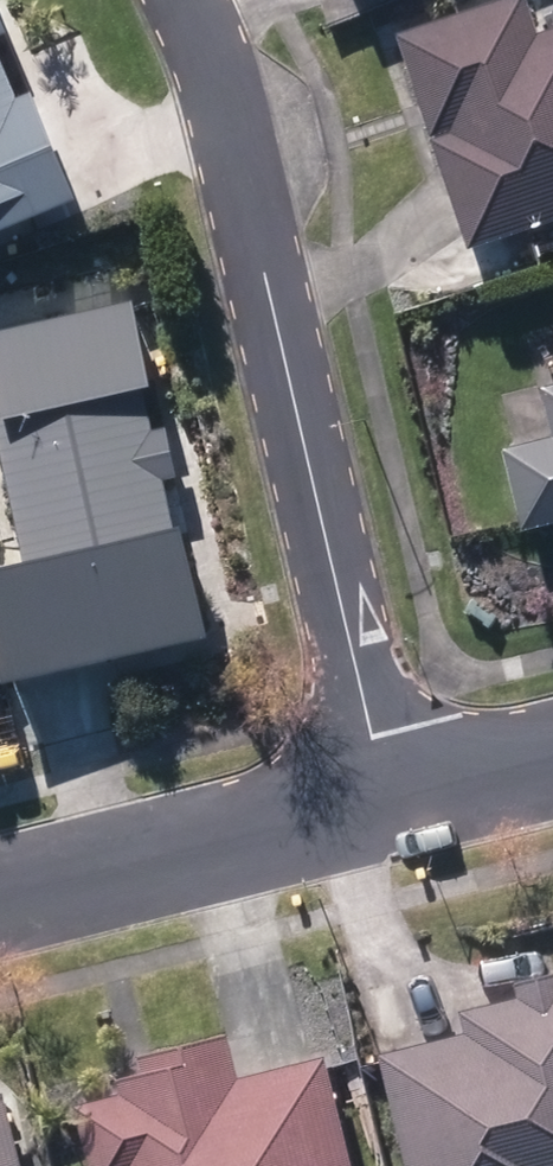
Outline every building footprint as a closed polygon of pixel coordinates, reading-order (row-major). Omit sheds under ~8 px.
[(86,198),(42,90),(26,96),(2,38),(17,31),(5,0),(0,0),(0,233),(86,198)] [(480,245),(552,221),(552,32),(546,34),(535,0),(518,0),(410,36),(480,245)] [(19,678),(221,633),(197,525),(186,528),(175,478),(186,476),(175,427),(164,430),(154,384),(162,383),(143,300),(0,332),(0,344),(14,409),(5,411),(38,560),(0,568),(0,591),(19,678)] [(517,447),(537,526),(552,522),(552,438),(517,447)] [(422,1165),(552,1165),(552,973),(527,979),(530,990),(472,1005),(477,1028),(392,1049),(422,1165)] [(334,1053),(247,1074),(235,1028),(146,1050),(151,1067),(127,1073),(131,1088),(87,1099),(104,1165),(362,1165),(334,1053)] [(10,1089),(0,1092),(0,1165),(30,1165),(10,1089)]
